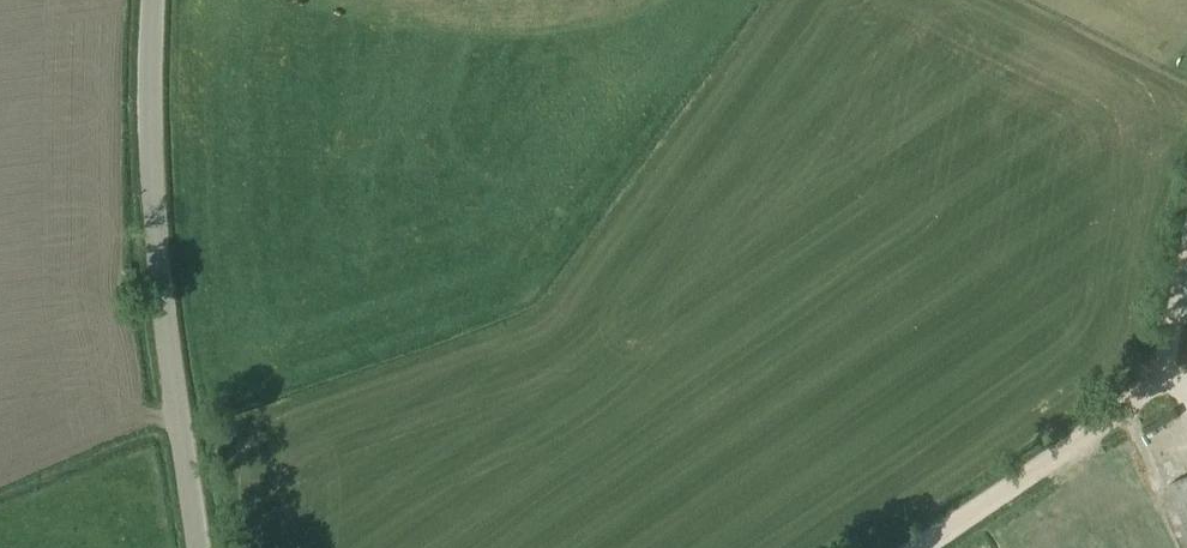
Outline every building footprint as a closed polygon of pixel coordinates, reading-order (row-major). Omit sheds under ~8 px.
[(1165,484),(1186,534),(1186,475),(1165,484)]
